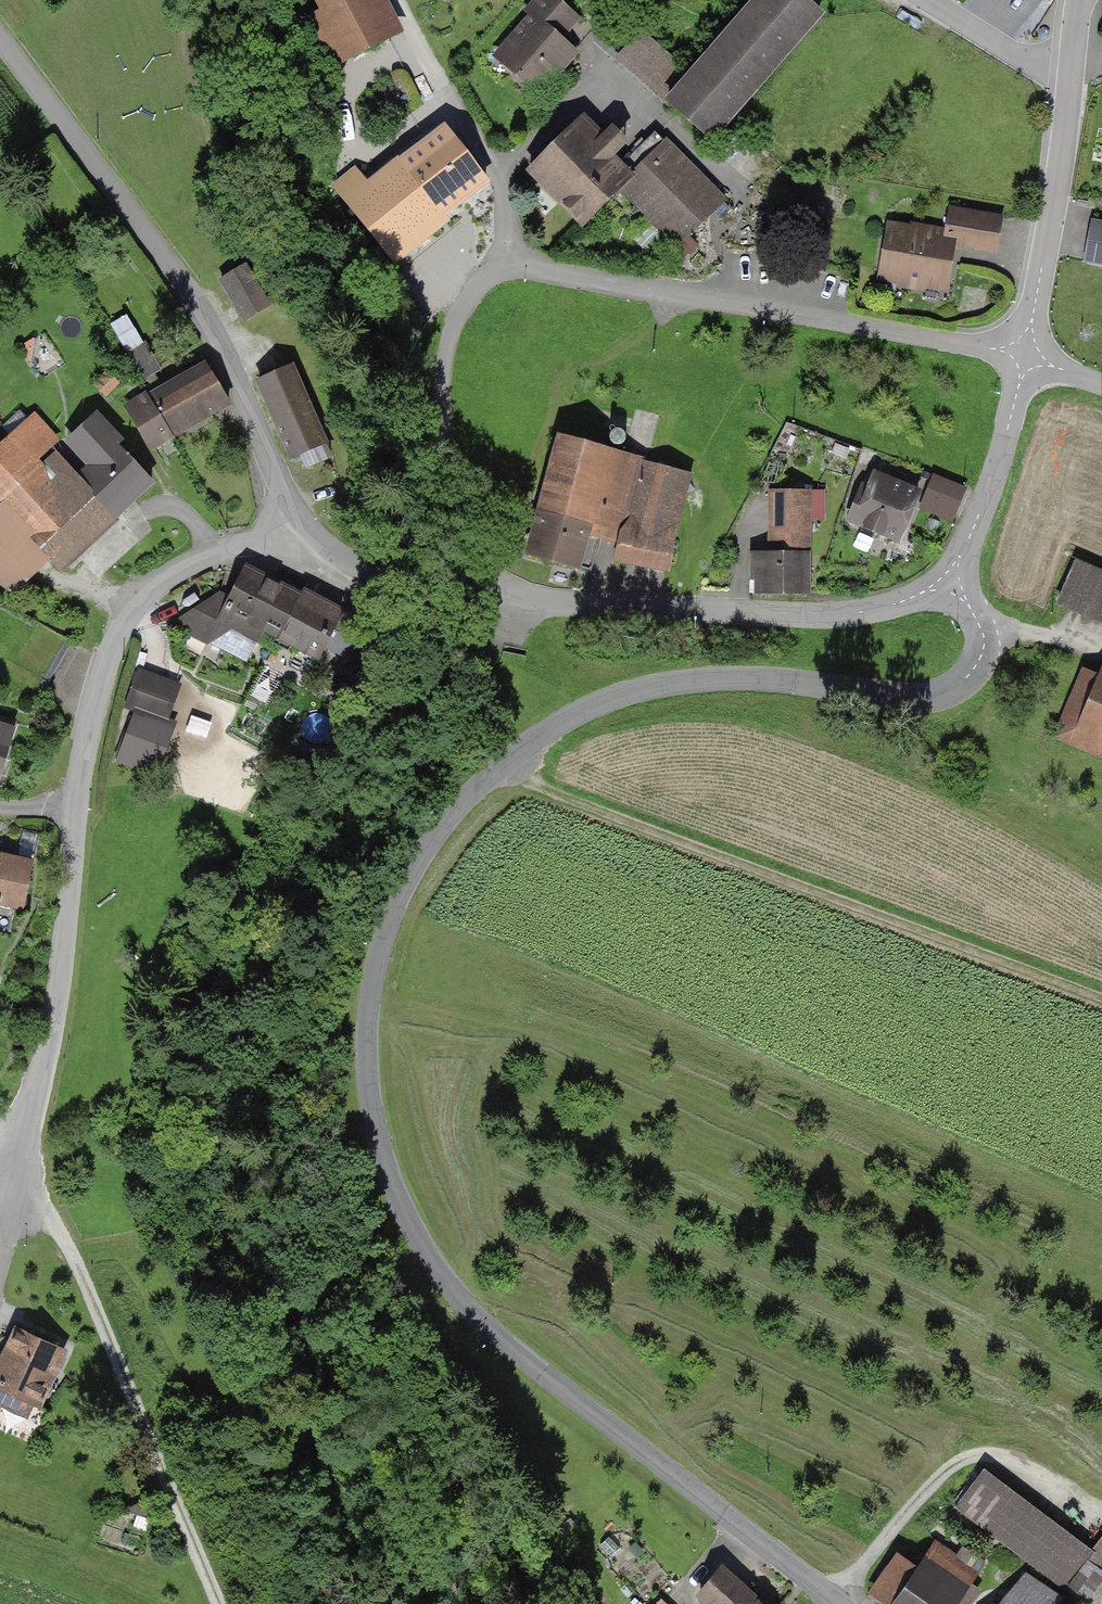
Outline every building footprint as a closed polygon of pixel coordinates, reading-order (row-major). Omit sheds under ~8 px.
[(400,33),(383,0),(316,0),(322,13),(300,23),(325,71),(400,33)] [(538,99),(578,58),(560,41),(580,19),(559,0),(528,0),(518,10),(528,19),(493,57),(538,99)] [(826,13),(811,0),(754,0),(664,104),(712,145),(826,13)] [(678,67),(640,32),(614,60),(652,95),(678,67)] [(600,137),(581,118),(525,174),(581,228),(617,192),(634,175),(617,157),(634,140),(615,121),(600,137)] [(483,180),(440,125),(367,182),(356,168),(336,184),(389,252),(483,180)] [(675,249),(723,202),(665,144),(634,175),(617,192),(675,249)] [(955,247),(996,254),(1002,218),(949,208),(945,230),(888,220),(876,283),(947,295),(955,247)] [(1084,260),(1101,264),(1101,223),(1093,221),(1084,260)] [(219,282),(242,319),(268,306),(244,267),(219,282)] [(203,364),(148,397),(170,433),(225,400),(203,364)] [(292,367),(254,384),(288,459),(326,443),(292,367)] [(131,407),(152,444),(170,433),(148,397),(131,407)] [(64,445),(87,469),(78,477),(57,455),(43,467),(38,462),(57,444),(31,416),(0,446),(0,596),(5,601),(47,562),(60,576),(158,483),(95,416),(64,445)] [(638,462),(555,440),(533,522),(590,537),(617,544),(638,462)] [(617,544),(613,559),(668,574),(694,476),(638,462),(617,544)] [(901,543),(920,494),(866,473),(847,522),(901,543)] [(940,473),(924,508),(954,521),(970,486),(940,473)] [(809,555),(809,492),(766,492),(766,555),(809,555)] [(533,522),(524,557),(581,572),(590,537),(533,522)] [(809,595),(809,555),(766,555),(750,555),(750,595),(809,595)] [(1074,563),(1056,605),(1101,625),(1101,575),(1074,563)] [(280,636),(300,597),(243,567),(228,597),(218,593),(172,623),(247,662),(264,628),(280,636)] [(343,655),(361,620),(320,599),(318,606),(300,597),(280,636),(319,657),(324,646),(343,655)] [(1100,678),(1080,669),(1052,735),(1071,743),(1100,678)] [(163,718),(175,685),(142,672),(130,705),(141,709),(122,760),(152,772),(171,721),(163,718)] [(1100,678),(1071,743),(1101,757),(1101,674),(1100,678)] [(13,729),(0,725),(0,772),(13,729)] [(39,833),(22,829),(17,854),(33,858),(39,833)] [(31,862),(0,855),(0,900),(23,905),(31,862)] [(64,1350),(14,1328),(0,1360),(0,1414),(30,1427),(64,1350)] [(985,1470),(955,1507),(1059,1589),(1089,1551),(985,1470)] [(1089,1559),(1101,1569),(1101,1541),(1089,1559)] [(882,1603),(957,1603),(984,1564),(962,1549),(954,1560),(933,1546),(917,1570),(896,1556),(869,1595),(882,1603)] [(720,1567),(696,1597),(704,1603),(766,1603),(720,1567)] [(1025,1572),(998,1603),(1057,1603),(1059,1601),(1025,1572)]
